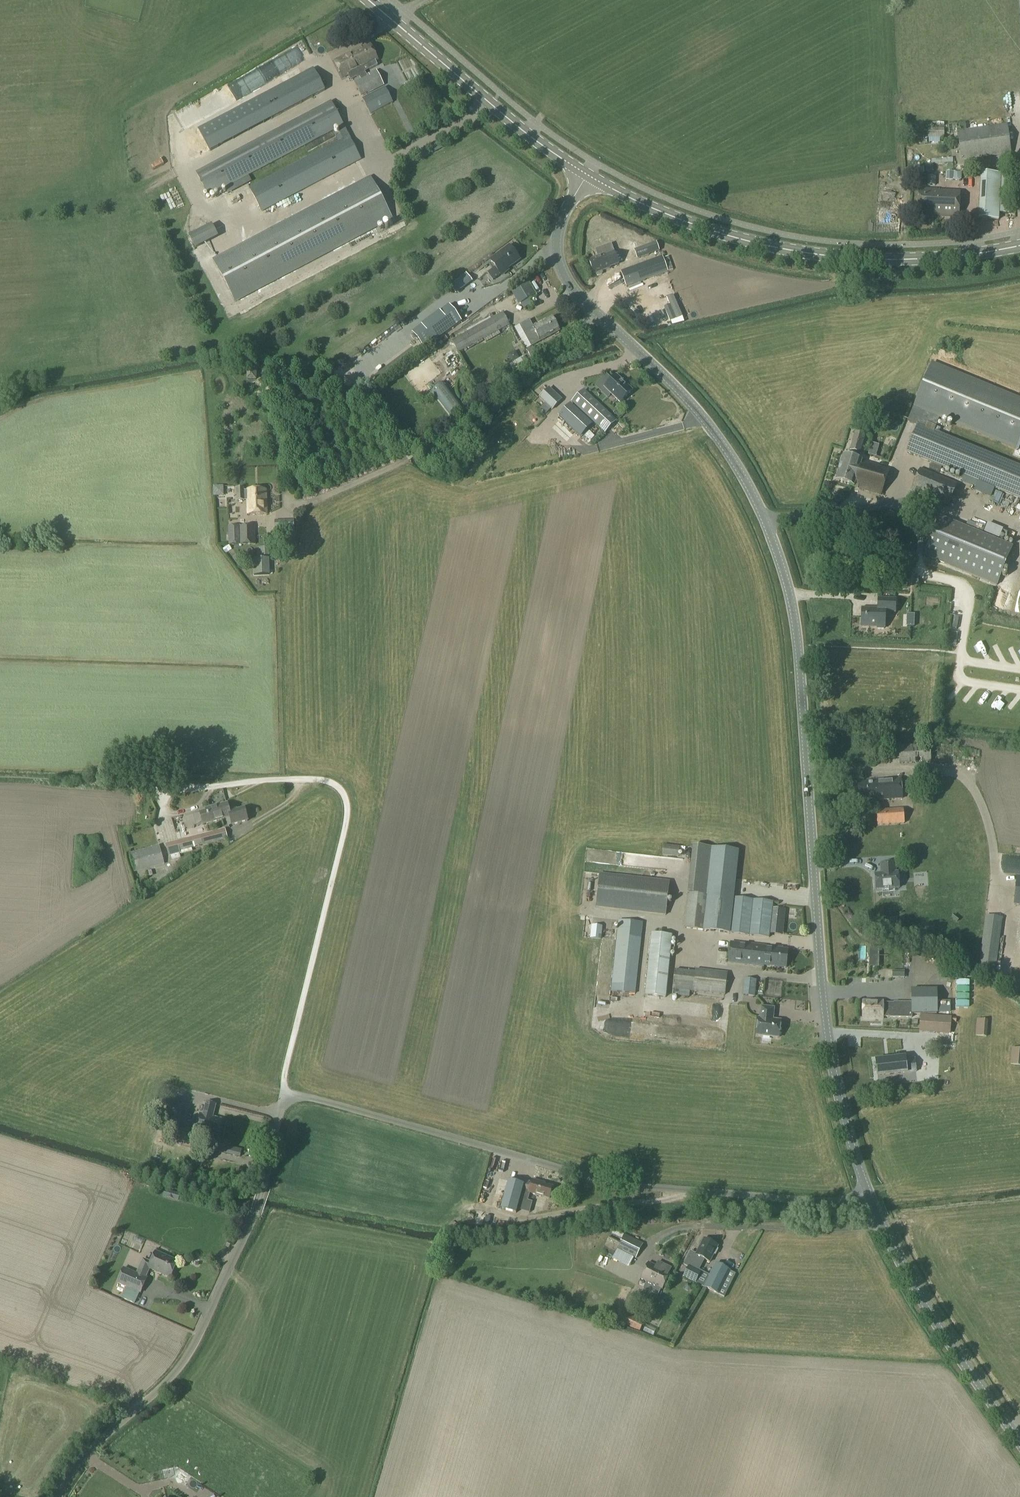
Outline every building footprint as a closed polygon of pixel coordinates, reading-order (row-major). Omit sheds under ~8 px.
[(378,66),(375,62),(377,61),(370,45),(335,62),(343,78),(348,76),(351,81),(356,78),(357,80),(367,76),(363,68),(367,66),(369,70),(378,66)] [(297,51),(300,60),(306,58),(303,49),(297,51)] [(406,53),(390,59),(395,71),(411,65),(406,53)] [(271,119),(325,91),(313,69),(260,97),(271,119)] [(384,86),(376,71),(367,76),(357,80),(365,96),(384,86)] [(370,115),(393,103),(385,87),(362,99),(370,115)] [(232,145),(213,94),(201,99),(221,149),(232,145)] [(330,102),(196,173),(209,197),(338,129),(343,139),(348,136),(330,102)] [(989,103),(990,107),(980,109),(982,120),(999,118),(997,102),(989,103)] [(235,104),(227,107),(234,131),(243,128),(235,104)] [(198,160),(210,155),(190,105),(177,111),(198,160)] [(238,109),(241,116),(250,113),(247,105),(238,109)] [(940,140),(939,124),(927,125),(928,131),(924,132),(924,140),(940,140)] [(961,162),(1011,154),(1007,124),(956,132),(961,162)] [(362,160),(348,136),(343,139),(249,188),(262,213),(362,160)] [(432,155),(443,149),(442,148),(439,141),(427,147),(431,153),(432,155)] [(980,174),(978,219),(998,220),(998,214),(1008,214),(1010,174),(1000,174),(1000,175),(980,174)] [(236,303),(393,219),(371,178),(214,261),(236,303)] [(935,187),(935,178),(927,178),(927,186),(935,187)] [(958,218),(959,192),(919,189),(917,216),(932,217),(932,216),(958,218)] [(218,209),(154,237),(159,247),(183,237),(189,251),(213,240),(207,226),(201,229),(199,225),(221,215),(218,209)] [(637,260),(659,252),(656,244),(634,251),(637,260)] [(598,258),(588,262),(593,275),(595,274),(596,276),(597,276),(601,275),(602,274),(601,272),(609,269),(609,268),(618,265),(611,245),(595,250),(598,258)] [(500,276),(508,271),(507,270),(519,261),(509,247),(490,262),(500,276)] [(662,258),(662,257),(620,272),(626,288),(672,271),(667,256),(662,258)] [(523,309),(531,304),(529,300),(535,296),(525,280),(509,290),(518,306),(520,304),(523,309)] [(429,348),(466,319),(454,303),(417,332),(429,348)] [(451,341),(457,353),(508,326),(502,314),(451,341)] [(519,326),(531,347),(559,332),(558,331),(559,329),(557,326),(556,326),(551,318),(533,328),(529,321),(519,326)] [(907,423),(914,426),(923,429),(924,425),(932,428),(930,432),(934,433),(939,420),(1019,453),(1019,400),(932,364),(907,423)] [(616,376),(604,388),(621,404),(632,391),(616,376)] [(431,392),(450,416),(462,407),(443,383),(431,392)] [(550,388),(539,399),(552,411),(562,400),(550,388)] [(584,390),(571,403),(604,434),(617,421),(584,390)] [(571,404),(558,417),(580,438),(592,425),(571,404)] [(904,454),(1019,501),(1019,469),(934,433),(930,432),(932,428),(924,425),(923,429),(914,426),(904,454)] [(854,432),(849,452),(860,455),(865,435),(854,432)] [(843,455),(835,481),(881,496),(889,470),(843,455)] [(919,470),(911,491),(948,505),(956,484),(919,470)] [(243,489),(236,489),(237,501),(247,500),(247,515),(266,514),(266,491),(243,492),(243,489)] [(943,519),(928,557),(1002,586),(1017,547),(943,519)] [(255,526),(228,526),(228,545),(256,545),(255,526)] [(268,547),(256,548),(257,560),(268,560),(268,547)] [(862,608),(861,628),(878,629),(878,630),(885,630),(885,629),(887,629),(887,614),(897,614),(897,599),(879,599),(878,609),(862,608)] [(930,745),(898,747),(899,765),(931,762),(930,745)] [(874,782),(858,784),(859,800),(876,799),(876,801),(902,799),(900,779),(874,781),(874,782)] [(227,804),(199,811),(203,824),(229,817),(231,825),(247,821),(244,808),(236,810),(236,808),(228,810),(227,804)] [(903,809),(876,810),(877,826),(904,824),(903,809)] [(225,829),(166,845),(168,856),(228,839),(225,829)] [(159,846),(130,853),(134,873),(164,864),(159,846)] [(664,846),(663,856),(678,858),(680,848),(664,846)] [(881,879),(874,879),(875,890),(898,889),(897,874),(894,874),(894,864),(880,865),(881,879)] [(600,873),(596,906),(666,915),(670,881),(600,873)] [(686,910),(684,928),(769,937),(769,934),(770,930),(771,916),(772,910),(773,903),(733,898),(708,896),(690,894),(688,893),(686,910)] [(985,915),(977,971),(996,974),(1003,917),(985,915)] [(619,920),(611,991),(635,993),(642,922),(619,920)] [(591,925),(590,939),(601,940),(602,926),(591,925)] [(652,933),(645,995),(665,997),(672,935),(652,933)] [(730,942),(728,963),(763,967),(764,966),(786,968),(788,950),(765,948),(765,946),(730,942)] [(913,959),(915,975),(925,973),(923,957),(913,959)] [(675,971),(673,990),(725,995),(727,973),(695,970),(695,973),(675,971)] [(754,997),(756,981),(745,980),(744,986),(750,987),(749,997),(754,997)] [(595,989),(593,998),(606,1001),(608,992),(595,989)] [(936,1014),(936,990),(911,989),(911,1004),(894,1004),(882,1004),(883,1001),(862,1001),(862,1020),(883,1020),(883,1017),(910,1017),(910,1014),(936,1014)] [(758,1019),(756,1036),(778,1038),(780,1021),(772,1021),(773,1009),(761,1007),(760,1019),(758,1019)] [(920,1015),(918,1031),(949,1034),(950,1018),(920,1015)] [(977,1020),(975,1036),(987,1037),(988,1021),(977,1020)] [(1009,1069),(1019,1070),(1019,1064),(1019,1049),(1011,1049),(1009,1069)] [(904,1057),(876,1060),(878,1076),(916,1072),(914,1059),(905,1060),(904,1057)] [(172,1102),(167,1122),(177,1124),(182,1104),(172,1102)] [(200,1114),(195,1131),(203,1133),(201,1141),(210,1144),(212,1136),(217,1137),(221,1119),(212,1117),(215,1105),(205,1103),(202,1115),(200,1114)] [(184,1129),(181,1143),(189,1145),(191,1131),(184,1129)] [(218,1141),(215,1151),(240,1157),(242,1150),(227,1147),(227,1143),(218,1141)] [(528,1203),(530,1194),(549,1199),(552,1188),(539,1185),(540,1183),(532,1181),(531,1183),(525,1182),(524,1186),(510,1182),(502,1210),(517,1214),(517,1212),(529,1215),(532,1204),(528,1203)] [(607,1243),(603,1252),(613,1257),(613,1258),(628,1265),(632,1257),(636,1259),(643,1244),(625,1235),(620,1244),(608,1239),(606,1243),(607,1243)] [(139,1245),(140,1239),(127,1236),(125,1241),(139,1245)] [(688,1267),(683,1277),(703,1287),(703,1288),(718,1295),(719,1295),(724,1298),(736,1274),(715,1264),(708,1278),(697,1272),(703,1259),(709,1262),(718,1246),(703,1239),(695,1255),(690,1252),(684,1265),(688,1267)] [(110,1260),(120,1261),(122,1250),(111,1249),(110,1260)] [(125,1269),(118,1285),(128,1289),(123,1300),(134,1305),(139,1294),(140,1295),(147,1279),(145,1278),(149,1269),(171,1278),(178,1262),(156,1253),(151,1263),(143,1260),(137,1274),(125,1269)] [(662,1289),(669,1274),(668,1273),(671,1267),(658,1261),(655,1267),(647,1264),(640,1279),(647,1282),(644,1288),(657,1295),(660,1288),(662,1289)] [(687,1291),(690,1290),(692,1287),(691,1283),(688,1282),(684,1283),(683,1286),(684,1289),(687,1291)] [(620,1311),(616,1321),(639,1332),(644,1323),(620,1311)]
